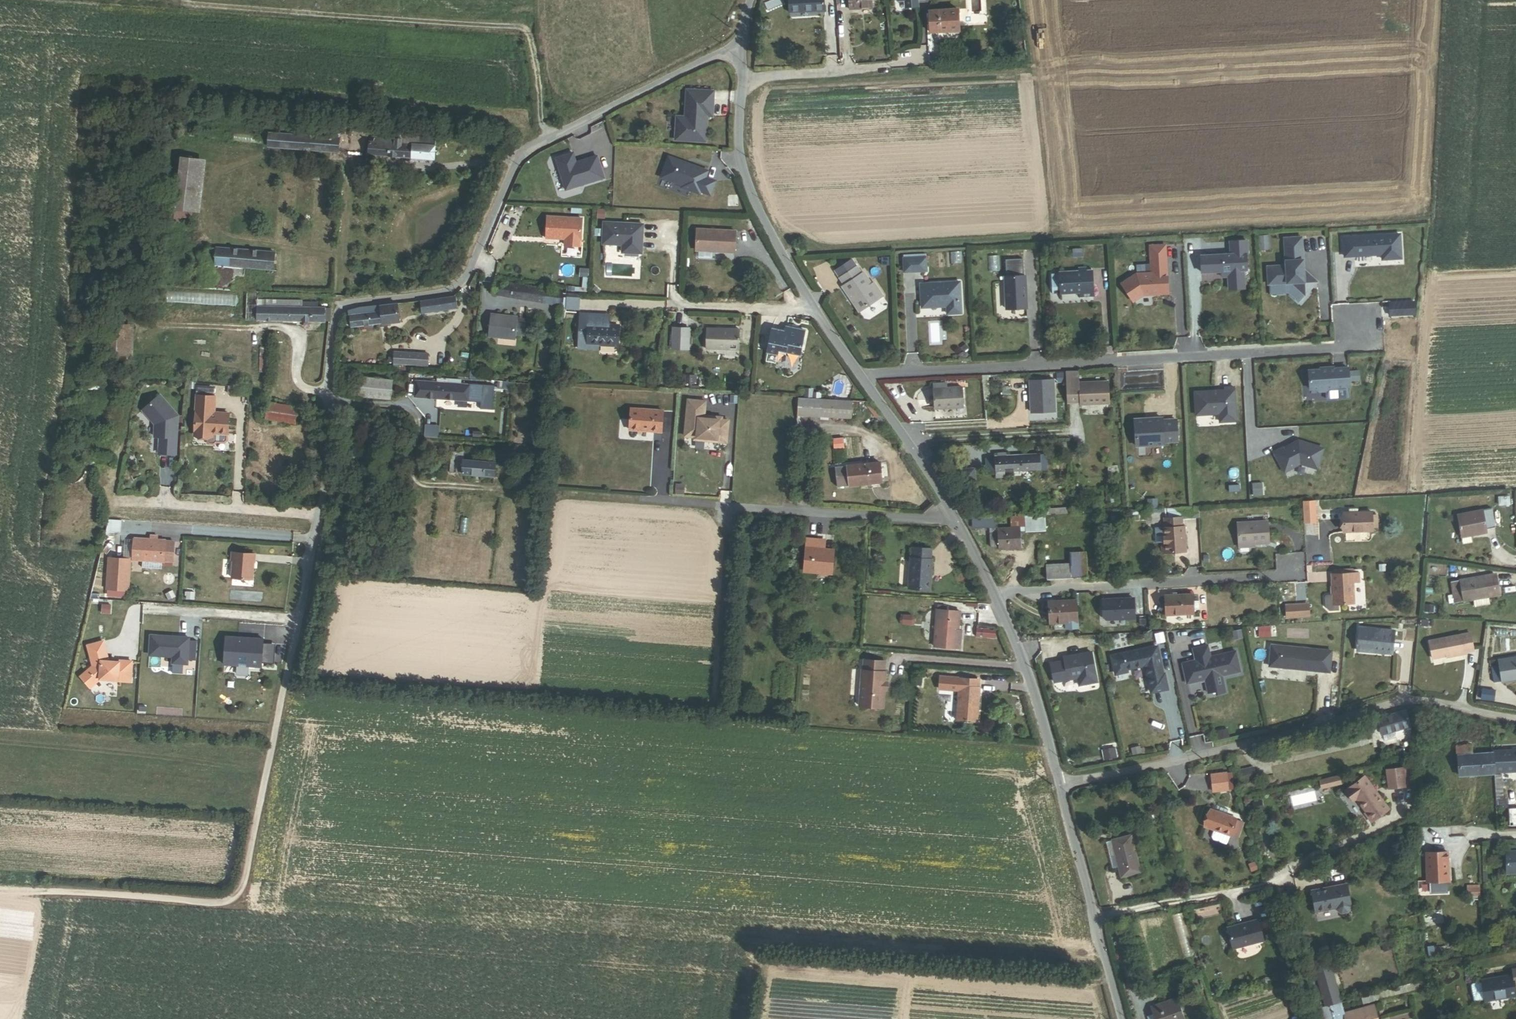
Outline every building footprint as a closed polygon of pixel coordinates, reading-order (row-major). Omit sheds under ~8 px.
[(826,12),(825,0),(788,0),(789,14),(826,12)] [(873,9),(872,0),(849,0),(850,11),(873,9)] [(925,1),(925,0),(897,0),(897,3),(906,3),(907,8),(918,8),(918,2),(925,1)] [(931,33),(958,32),(957,11),(930,12),(931,33)] [(713,121),(714,100),(686,99),(685,126),(677,126),(675,150),(706,151),(707,126),(707,121),(713,121)] [(267,148),(339,155),(342,124),(334,123),(332,139),(268,133),(267,148)] [(368,156),(434,162),(437,138),(404,134),(404,132),(395,131),(395,139),(373,137),(373,143),(369,142),(368,156)] [(571,153),(556,159),(566,190),(605,179),(597,155),(576,160),(571,153)] [(193,204),(192,204),(197,160),(181,159),(175,212),(174,226),(189,228),(192,214),(193,204)] [(192,214),(200,215),(206,161),(197,160),(192,204),(193,204),(192,214)] [(708,178),(669,163),(661,184),(682,192),(682,194),(700,200),(700,198),(701,198),(710,202),(716,188),(706,184),(708,178)] [(189,228),(198,229),(200,215),(192,214),(189,228)] [(581,253),(583,225),(548,223),(547,245),(565,246),(564,252),(581,253)] [(642,260),(644,231),(604,229),(603,250),(622,252),(622,259),(642,260)] [(1401,233),(1342,237),(1343,258),(1381,256),(1382,261),(1403,260),(1401,233)] [(697,257),(735,260),(737,238),(698,235),(697,257)] [(1265,284),(1289,282),(1302,295),(1314,281),(1300,269),(1299,269),(1299,260),(1300,260),(1299,237),(1281,238),(1283,265),(1264,266),(1265,284)] [(1197,255),(1198,271),(1217,270),(1224,270),(1224,276),(1225,288),(1240,288),(1239,269),(1243,269),(1242,253),(1243,253),(1242,240),(1226,240),(1227,254),(1197,255)] [(803,250),(798,243),(793,246),(798,253),(803,250)] [(1147,273),(1131,273),(1117,283),(1128,301),(1138,294),(1148,294),(1148,290),(1152,290),(1153,292),(1163,291),(1161,244),(1145,245),(1147,273)] [(215,265),(274,271),(276,254),(217,248),(216,250),(215,265)] [(925,257),(904,258),(904,272),(926,271),(925,257)] [(871,284),(864,273),(861,274),(857,267),(840,278),(844,285),(842,287),(859,311),(882,296),(874,283),(871,284)] [(1093,296),(1091,271),(1085,271),(1085,268),(1079,268),(1079,271),(1059,273),(1050,273),(1051,294),(1060,293),(1080,292),(1080,296),(1093,296)] [(1027,308),(1025,276),(1004,277),(1006,309),(1027,308)] [(961,313),(959,282),(920,284),(922,307),(947,306),(947,314),(961,313)] [(246,322),(331,324),(331,310),(325,310),(326,308),(317,308),(317,305),(303,304),(303,302),(258,301),(258,293),(247,293),(246,322)] [(423,315),(459,310),(457,297),(421,301),(423,315)] [(1413,301),(1388,303),(1389,315),(1413,314),(1413,301)] [(397,304),(381,307),(384,324),(384,325),(400,323),(397,304)] [(351,329),(384,324),(381,307),(360,309),(360,315),(349,316),(351,329)] [(524,338),(526,324),(518,323),(519,318),(492,315),(489,338),(516,342),(517,337),(524,338)] [(598,345),(617,346),(618,327),(610,326),(599,325),(600,316),(582,315),(580,343),(598,345)] [(599,325),(610,326),(611,316),(600,316),(599,325)] [(688,328),(673,328),(672,348),(687,349),(688,328)] [(781,353),(803,358),(808,333),(789,329),(788,333),(776,331),(771,355),(781,357),(781,353)] [(707,350),(741,352),(742,333),(708,331),(707,350)] [(579,350),(598,351),(598,345),(580,343),(579,350)] [(399,366),(428,369),(429,356),(395,352),(394,359),(389,358),(389,364),(393,364),(393,369),(399,369),(399,366)] [(1321,370),(1306,370),(1307,389),(1313,389),(1316,392),(1324,391),(1327,388),(1332,388),(1332,387),(1347,386),(1346,368),(1331,369),(1331,368),(1321,368),(1321,370)] [(1080,405),(1107,404),(1106,381),(1077,383),(1076,369),(1062,370),(1064,403),(1080,403),(1080,405)] [(360,395),(392,398),(394,380),(362,377),(360,395)] [(1052,410),(1050,378),(1025,379),(1026,412),(1052,410)] [(932,407),(961,406),(960,387),(945,387),(944,381),(933,382),(933,388),(931,388),(932,407)] [(470,403),(483,404),(484,386),(471,385),(470,387),(416,383),(415,399),(470,402),(470,403)] [(1232,421),(1231,388),(1222,388),(1222,391),(1215,391),(1215,392),(1210,393),(1210,391),(1191,392),(1192,415),(1216,414),(1216,422),(1232,421)] [(175,454),(177,415),(159,395),(142,410),(154,424),(154,436),(159,436),(158,453),(175,454)] [(227,434),(229,413),(214,412),(215,396),(196,395),(193,435),(212,436),(212,433),(227,434)] [(848,403),(793,399),(791,416),(847,420),(848,403)] [(705,401),(687,400),(683,436),(694,442),(727,444),(728,421),(704,414),(705,401)] [(267,420),(294,425),(297,408),(269,404),(267,420)] [(664,415),(632,413),(630,433),(663,436),(664,415)] [(1130,422),(1132,446),(1148,445),(1148,443),(1159,442),(1173,441),(1172,420),(1158,420),(1158,418),(1147,419),(1147,421),(1130,422)] [(340,433),(356,435),(358,421),(341,420),(340,433)] [(1321,449),(1296,441),(1294,442),(1294,444),(1291,446),(1290,445),(1281,450),(1280,448),(1272,453),(1283,473),(1298,464),(1315,469),(1321,449)] [(351,464),(358,464),(359,454),(338,452),(337,462),(351,464)] [(461,476),(495,479),(496,463),(463,460),(464,455),(452,453),(450,474),(461,475),(461,476)] [(1013,471),(1040,470),(1040,456),(1005,458),(998,458),(994,458),(995,477),(1013,476),(1013,471)] [(846,484),(878,482),(876,459),(844,461),(846,484)] [(350,475),(357,476),(358,464),(351,464),(350,475)] [(1497,506),(1510,506),(1510,497),(1497,497),(1497,506)] [(1317,521),(1316,501),(1306,502),(1307,522),(1317,521)] [(1200,519),(1200,508),(1166,509),(1167,521),(1182,520),(1200,519)] [(1380,527),(1380,514),(1374,514),(1374,511),(1360,512),(1360,508),(1351,508),(1351,512),(1346,512),(1346,531),(1375,530),(1375,527),(1380,527)] [(1487,536),(1486,531),(1494,529),(1491,511),(1482,513),(1482,512),(1457,517),(1463,546),(1471,544),(1470,539),(1487,536)] [(1021,533),(1047,532),(1046,515),(1042,516),(1011,517),(1011,528),(1021,527),(1021,533)] [(1161,556),(1186,555),(1185,529),(1183,529),(1182,520),(1167,521),(1165,521),(1166,529),(1163,529),(1164,546),(1160,546),(1161,556)] [(1239,545),(1269,543),(1267,521),(1237,523),(1239,545)] [(120,534),(121,523),(108,522),(105,537),(113,539),(114,534),(120,534)] [(1000,551),(1022,550),(1021,533),(1021,527),(1011,528),(999,529),(1000,548),(1000,551)] [(991,549),(1000,548),(999,529),(996,529),(990,529),(991,549)] [(172,565),(173,546),(164,545),(165,544),(157,543),(157,540),(149,539),(149,543),(134,542),(132,564),(143,564),(142,571),(160,572),(160,566),(163,566),(163,565),(172,565)] [(813,540),(805,540),(804,548),(813,549),(813,540)] [(813,549),(821,549),(821,541),(813,540),(813,549)] [(911,557),(910,557),(908,589),(930,591),(932,558),(931,558),(932,549),(912,547),(911,557)] [(830,571),(832,550),(821,549),(813,549),(804,548),(803,569),(830,571)] [(252,579),(253,561),(254,561),(255,554),(232,552),(231,559),(233,559),(231,577),(252,579)] [(1088,579),(1087,553),(1071,554),(1072,564),(1047,565),(1048,581),(1087,579),(1088,579)] [(108,569),(107,593),(128,595),(130,564),(109,562),(108,569)] [(108,569),(98,567),(90,602),(100,603),(108,569)] [(1036,585),(1045,584),(1044,570),(1036,571),(1036,577),(1036,585)] [(1339,604),(1354,603),(1353,582),(1359,582),(1359,573),(1352,573),(1335,574),(1331,574),(1332,594),(1325,595),(1323,597),(1324,607),(1330,611),(1339,610),(1339,604)] [(1490,604),(1488,596),(1499,594),(1495,575),(1461,581),(1464,601),(1472,599),(1474,607),(1490,604)] [(176,600),(172,591),(165,594),(169,603),(176,600)] [(1169,615),(1196,614),(1196,610),(1196,601),(1196,596),(1168,597),(1169,615)] [(1138,619),(1137,599),(1106,601),(1107,618),(1110,621),(1138,619)] [(1063,622),(1075,622),(1075,602),(1048,603),(1048,623),(1063,622)] [(1297,617),(1296,604),(1285,605),(1286,607),(1286,614),(1286,617),(1297,617)] [(1307,616),(1307,604),(1296,604),(1297,617),(1307,616)] [(959,629),(961,611),(936,609),(932,647),(960,649),(962,629),(959,629)] [(1420,625),(1431,625),(1432,617),(1420,616),(1420,625)] [(988,638),(988,629),(976,628),(975,637),(988,638)] [(1361,652),(1395,654),(1397,632),(1363,629),(1361,652)] [(188,638),(150,634),(148,654),(171,661),(184,662),(188,638)] [(1471,653),(1469,634),(1428,639),(1430,658),(1444,656),(1444,658),(1464,656),(1463,654),(1471,653)] [(264,642),(227,639),(225,667),(262,669),(264,642)] [(109,664),(103,644),(87,649),(94,669),(81,679),(90,690),(100,682),(118,682),(118,683),(131,683),(132,664),(119,663),(119,664),(109,664)] [(1209,646),(1195,649),(1197,661),(1184,664),(1188,684),(1207,680),(1210,694),(1217,692),(1218,695),(1227,693),(1223,677),(1242,673),(1237,652),(1212,658),(1209,646)] [(1274,647),(1272,668),(1332,673),(1334,653),(1274,647)] [(1158,648),(1113,657),(1117,675),(1128,672),(1128,670),(1144,666),(1147,668),(1153,693),(1169,690),(1166,675),(1164,675),(1162,663),(1160,664),(1158,657),(1160,657),(1158,648)] [(1052,663),(1056,682),(1079,678),(1081,685),(1098,682),(1093,653),(1082,655),(1082,656),(1078,656),(1078,655),(1065,658),(1066,661),(1052,663)] [(885,682),(886,672),(884,672),(885,661),(863,659),(863,670),(861,670),(859,706),(883,708),(884,690),(886,690),(887,682),(885,682)] [(1515,680),(1515,659),(1490,662),(1493,683),(1515,680)] [(956,721),(976,723),(979,689),(976,688),(977,680),(960,678),(956,721)] [(1493,700),(1495,690),(1482,689),(1481,699),(1493,700)] [(1394,732),(1410,727),(1405,710),(1378,718),(1383,735),(1384,734),(1386,741),(1396,738),(1394,732)] [(1497,769),(1515,769),(1515,748),(1497,748),(1497,753),(1497,769)] [(1465,770),(1497,770),(1497,769),(1497,753),(1465,753),(1465,770)] [(1242,783),(1256,779),(1253,767),(1239,770),(1242,783)] [(1404,770),(1388,772),(1390,790),(1406,788),(1404,770)] [(1213,791),(1228,790),(1227,785),(1232,784),(1231,773),(1226,774),(1226,773),(1211,775),(1213,791)] [(1365,778),(1346,792),(1354,803),(1357,800),(1367,814),(1366,815),(1372,824),(1389,811),(1365,778)] [(1203,825),(1214,830),(1211,836),(1213,840),(1226,844),(1230,835),(1231,834),(1231,832),(1236,819),(1205,808),(1202,816),(1203,816),(1203,825)] [(1120,876),(1141,871),(1131,832),(1111,837),(1112,838),(1105,840),(1111,865),(1117,864),(1120,876)] [(1506,851),(1507,873),(1515,873),(1515,850),(1506,851)] [(1448,852),(1426,853),(1427,882),(1449,881),(1448,852)] [(1350,905),(1346,884),(1312,891),(1315,912),(1337,908),(1337,910),(1341,912),(1347,912),(1350,908),(1349,905),(1350,905)] [(1263,941),(1257,920),(1227,928),(1233,948),(1263,941)] [(1513,974),(1481,979),(1482,982),(1474,984),(1473,985),(1476,1001),(1478,1002),(1485,1000),(1486,1002),(1515,996),(1515,988),(1515,986),(1513,974)] [(1177,997),(1150,1007),(1152,1015),(1146,1017),(1147,1018),(1185,1018),(1177,997)] [(1342,1013),(1340,1003),(1316,1010),(1319,1018),(1344,1018),(1342,1013)] [(1374,1004),(1342,1013),(1344,1018),(1378,1018),(1374,1004)]
